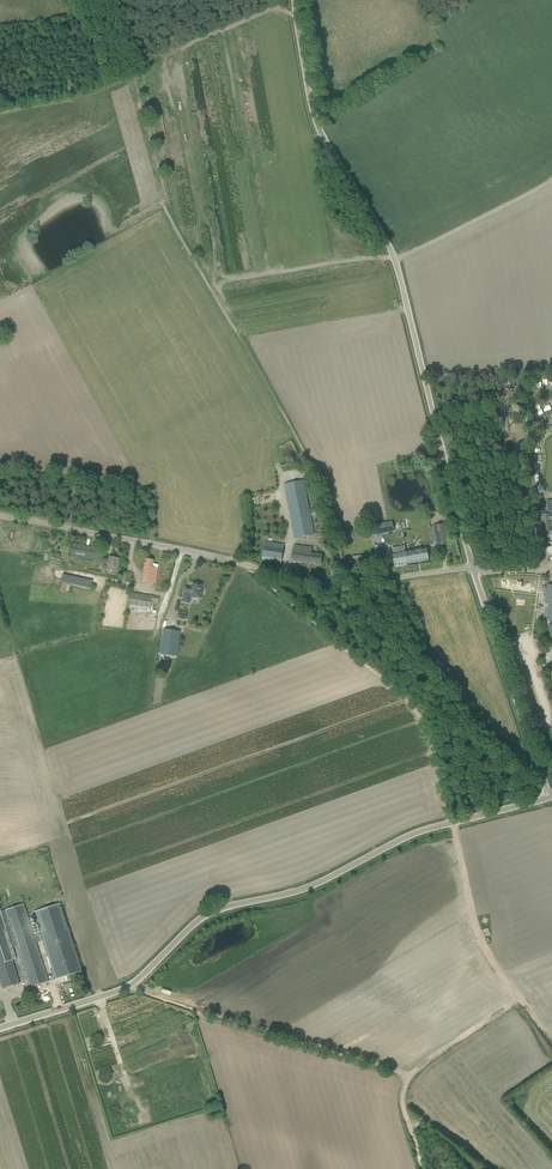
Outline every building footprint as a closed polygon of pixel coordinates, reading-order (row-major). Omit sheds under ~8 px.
[(317,532),(314,533),(304,480),(284,484),(293,533),(295,533),(296,539),(315,535),(317,534),(317,532)] [(543,514),(544,532),(550,532),(550,521),(551,521),(551,514),(543,514)] [(386,523),(374,525),(376,535),(388,533),(386,523)] [(445,524),(433,527),(435,537),(436,542),(437,546),(443,545),(449,544),(446,531),(445,524)] [(281,563),(284,545),(265,542),(262,560),(281,563)] [(71,543),(69,556),(82,558),(103,562),(105,549),(71,543)] [(311,554),(312,548),(295,546),(293,561),(321,565),(322,555),(311,554)] [(408,564),(429,560),(426,548),(406,552),(408,564)] [(395,567),(408,564),(406,552),(392,554),(395,567)] [(119,559),(111,558),(109,557),(107,565),(106,570),(112,571),(111,575),(116,576),(119,559)] [(153,564),(153,561),(145,559),(144,564),(144,563),(143,564),(144,565),(141,582),(155,584),(158,565),(153,564)] [(92,580),(62,574),(60,582),(90,588),(92,580)] [(201,591),(202,584),(193,583),(192,587),(190,587),(190,588),(184,587),(182,602),(189,603),(190,597),(201,599),(202,591),(201,591)] [(158,604),(159,597),(129,593),(126,607),(150,611),(151,603),(158,604)] [(176,656),(179,632),(163,630),(160,654),(176,656)] [(2,989),(19,983),(12,961),(16,960),(11,945),(15,944),(29,988),(48,982),(36,943),(43,941),(55,980),(81,971),(60,904),(34,912),(40,933),(34,935),(26,912),(7,918),(7,920),(4,921),(0,910),(0,983),(2,989)]
